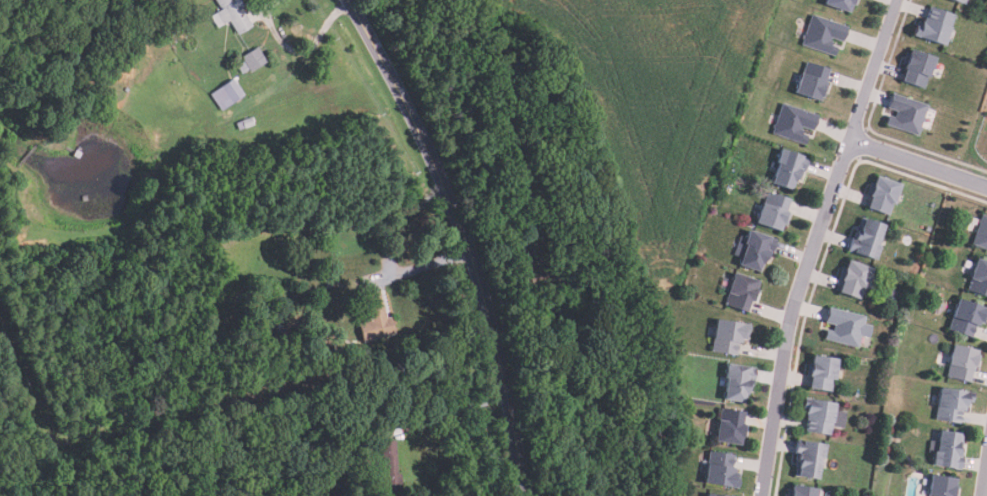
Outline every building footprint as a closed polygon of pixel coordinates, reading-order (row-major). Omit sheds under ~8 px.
[(219,8),(214,0),(239,0),(243,7),(242,8),(253,26),(237,35),(229,21),(223,25),(216,13),(222,9),(220,8),(219,8)] [(826,4),(828,0),(858,0),(855,6),(854,5),(850,14),(826,4)] [(956,14),(953,25),(951,26),(946,44),(913,35),(916,24),(920,25),(922,21),(924,22),(926,17),(929,18),(933,7),(956,14)] [(850,27),(845,41),(834,37),(832,41),(835,42),(834,45),(840,47),(837,57),(803,45),(814,15),(850,27)] [(242,73),(238,66),(239,66),(236,60),(237,60),(235,56),(240,53),(242,56),(259,47),(266,60),(242,73)] [(938,58),(932,77),(930,76),(926,88),(903,80),(909,65),(906,64),(910,53),(912,54),(913,50),(938,58)] [(832,69),(827,82),(831,84),(826,97),(823,96),(821,101),(795,92),(807,60),(832,69)] [(221,111),(209,95),(233,79),(244,95),(221,111)] [(928,106),(921,127),(923,128),(922,132),(920,131),(918,136),(884,125),(888,115),(895,118),(897,111),(887,108),(892,93),(928,106)] [(820,116),(815,131),(803,127),(802,130),(804,131),(803,135),(809,137),(806,145),(773,134),(784,104),(820,116)] [(811,158),(806,172),(804,171),(801,179),(797,178),(793,190),(774,183),(781,162),(779,161),(783,148),(811,158)] [(903,184),(896,203),(894,204),(890,216),(869,208),(873,197),(869,195),(874,182),(876,183),(879,176),(903,184)] [(792,200),(788,211),(793,212),(788,224),(785,223),(782,231),(757,221),(768,191),(792,200)] [(985,215),(986,216),(986,249),(975,245),(982,223),(980,223),(981,219),(983,220),(985,215)] [(886,224),(880,245),(881,245),(878,258),(848,250),(852,235),(856,236),(859,225),(864,226),(866,219),(886,224)] [(778,240),(774,254),(771,253),(768,260),(766,260),(764,265),(762,264),(760,271),(741,265),(743,257),(735,254),(741,236),(747,238),(750,230),(778,240)] [(978,258),(986,261),(986,298),(970,292),(975,280),(971,278),(978,258)] [(873,268),(866,287),(865,288),(861,299),(839,291),(843,281),(840,280),(845,266),(847,267),(849,259),(873,268)] [(760,281),(758,290),(761,291),(757,302),(752,301),(748,312),(727,304),(731,294),(728,293),(735,273),(760,281)] [(325,288),(324,281),(337,280),(338,287),(325,288)] [(364,342),(358,323),(369,320),(365,308),(368,307),(364,295),(380,291),(388,318),(390,317),(394,334),(364,342)] [(959,298),(986,307),(986,318),(983,317),(980,327),(977,326),(973,338),(952,331),(956,318),(953,317),(959,298)] [(866,317),(865,323),(873,326),(869,338),(861,336),(860,339),(863,340),(862,343),(860,343),(858,348),(824,339),(826,330),(834,332),(835,326),(826,324),(830,308),(866,317)] [(738,355),(712,351),(717,319),(751,325),(749,340),(744,339),(743,343),(740,342),(738,355)] [(954,344),(979,350),(978,355),(981,355),(978,368),(974,368),(971,383),(950,378),(953,365),(950,365),(954,344)] [(339,364),(328,362),(330,345),(342,347),(339,364)] [(839,359),(833,391),(811,387),(813,376),(807,375),(810,362),(812,363),(814,354),(839,359)] [(757,367),(755,382),(752,382),(751,390),(750,389),(749,395),(746,395),(745,401),(726,399),(729,378),(727,378),(728,364),(757,367)] [(975,393),(973,402),(969,402),(967,413),(964,412),(962,423),(938,420),(940,408),(938,408),(941,388),(975,393)] [(838,403),(837,410),(846,412),(844,428),(834,426),(833,435),(806,431),(808,414),(804,413),(804,408),(802,408),(804,398),(838,403)] [(746,412),(743,445),(717,442),(719,421),(723,421),(724,410),(746,412)] [(941,431),(963,433),(961,448),(964,448),(963,457),(965,457),(964,470),(934,467),(936,453),(930,452),(931,440),(940,441),(941,431)] [(828,445),(826,458),(824,458),(821,479),(795,476),(798,454),(796,454),(798,440),(828,445)] [(383,492),(381,441),(396,441),(397,474),(399,474),(399,492),(383,492)] [(740,488),(707,484),(712,451),(736,455),(735,462),(737,462),(737,465),(739,465),(737,475),(742,476),(740,488)] [(961,487),(960,495),(934,495),(930,495),(933,475),(959,478),(958,487),(961,487)] [(821,489),(820,495),(789,495),(790,489),(794,490),(795,485),(821,489)]
